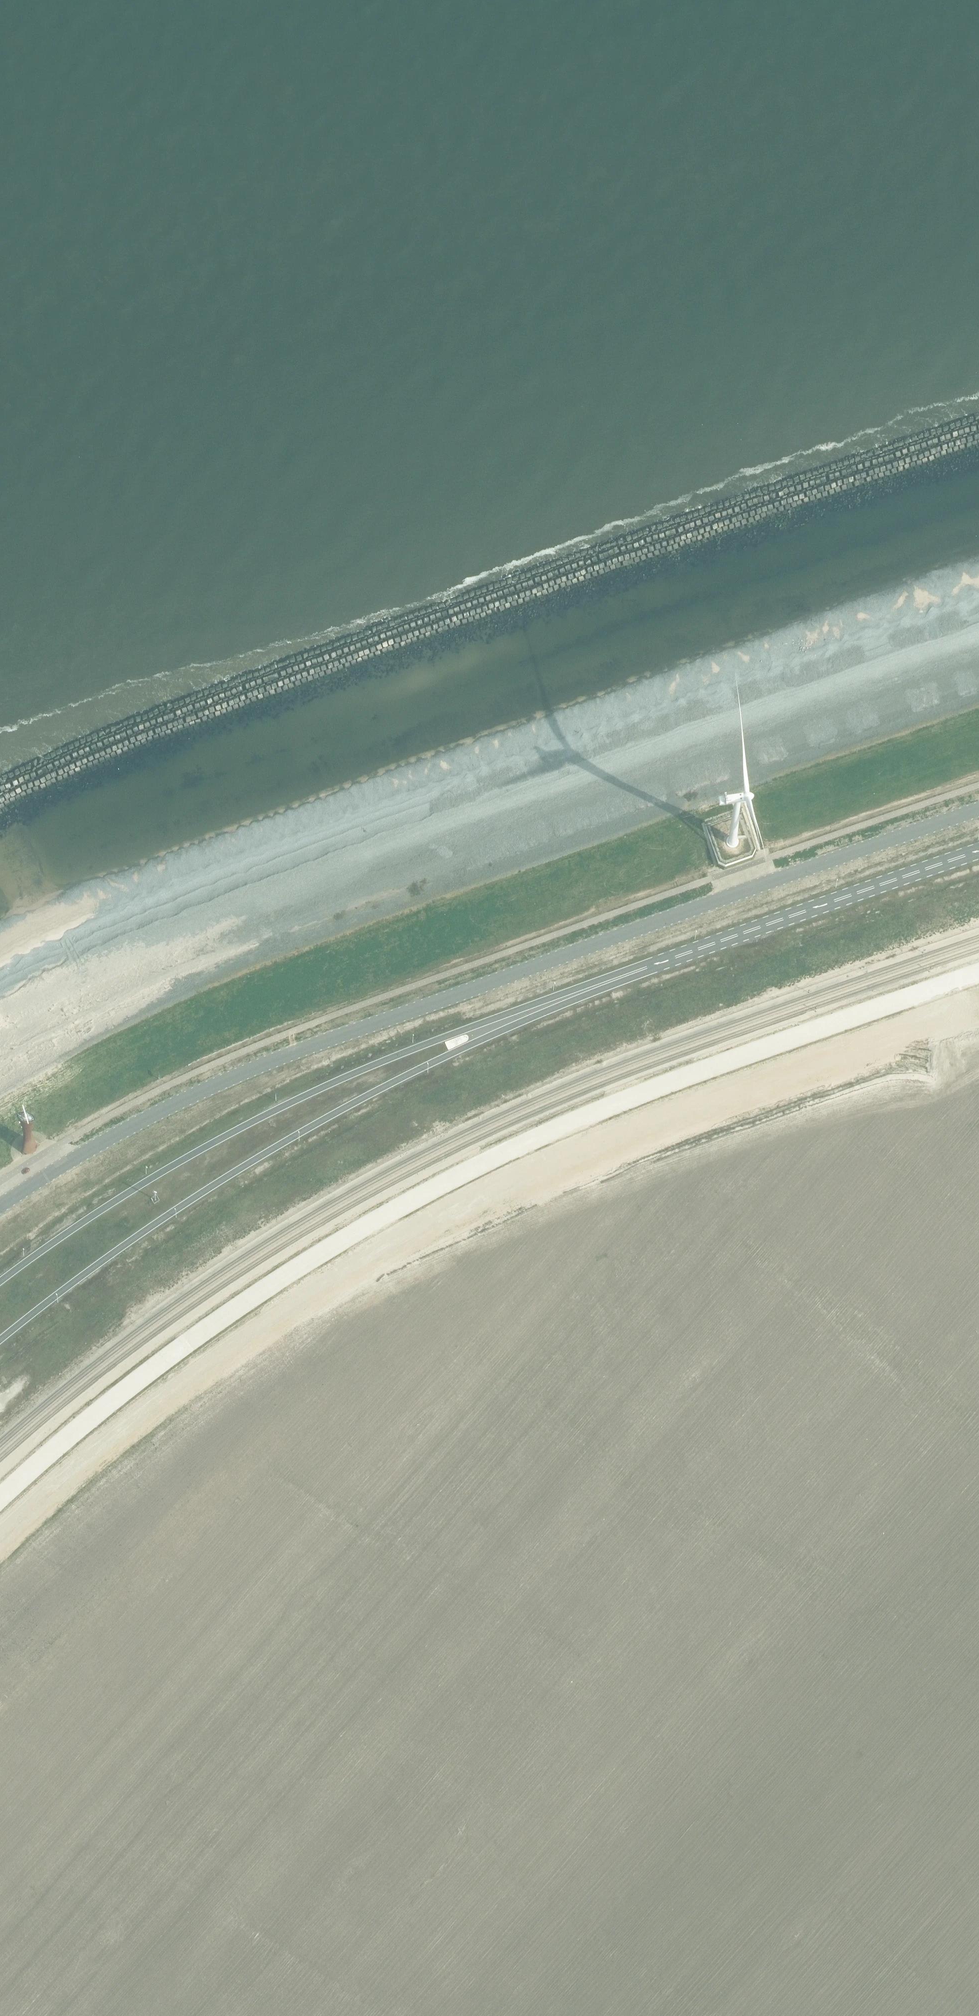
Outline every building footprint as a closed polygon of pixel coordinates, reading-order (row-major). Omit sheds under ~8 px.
[(703,853),(703,854),(703,855),(703,856),(703,857),(704,858),(704,859),(704,860),(705,861),(705,862),(705,863),(706,863),(706,864),(707,865),(707,866),(708,866),(708,867),(709,867),(709,868),(710,868),(711,869),(712,869),(712,870),(713,870),(714,870),(714,871),(715,871),(716,871),(717,871),(718,871),(718,872),(719,872),(720,872),(721,872),(722,872),(723,872),(723,871),(724,871),(725,871),(726,871),(727,870),(728,870),(729,869),(730,869),(730,868),(731,868),(732,867),(733,866),(734,865),(734,864),(735,864),(735,863),(736,862),(736,861),(736,860),(737,859),(737,858),(737,857),(737,856),(737,855),(737,854),(737,853),(737,852),(737,851),(737,850),(736,849),(736,848),(736,847),(735,847),(735,846),(734,845),(734,844),(733,844),(733,843),(732,842),(731,842),(731,841),(730,841),(729,840),(728,840),(728,839),(727,839),(726,839),(725,838),(724,838),(723,838),(722,838),(721,838),(720,838),(719,838),(718,838),(717,838),(716,838),(715,839),(714,839),(713,839),(712,840),(711,840),(711,841),(710,841),(709,842),(708,842),(708,843),(707,844),(707,845),(706,845),(706,846),(705,847),(705,848),(704,849),(704,850),(704,851),(704,852),(703,852),(703,853)] [(37,1150),(37,1149),(37,1148),(37,1147),(37,1146),(36,1146),(36,1145),(35,1145),(34,1145),(33,1145),(32,1145),(31,1145),(30,1145),(29,1145),(29,1146),(28,1146),(27,1146),(27,1147),(26,1147),(25,1147),(25,1148),(24,1148),(24,1149),(23,1149),(23,1150),(22,1150),(22,1151),(22,1152),(21,1152),(21,1153),(21,1154),(21,1155),(21,1156),(22,1156),(22,1157),(23,1157),(24,1157),(25,1157),(26,1157),(27,1157),(28,1157),(29,1157),(29,1156),(30,1156),(31,1156),(31,1155),(32,1155),(33,1155),(33,1154),(34,1154),(34,1153),(35,1153),(35,1152),(36,1152),(36,1151),(36,1150),(37,1150)]
